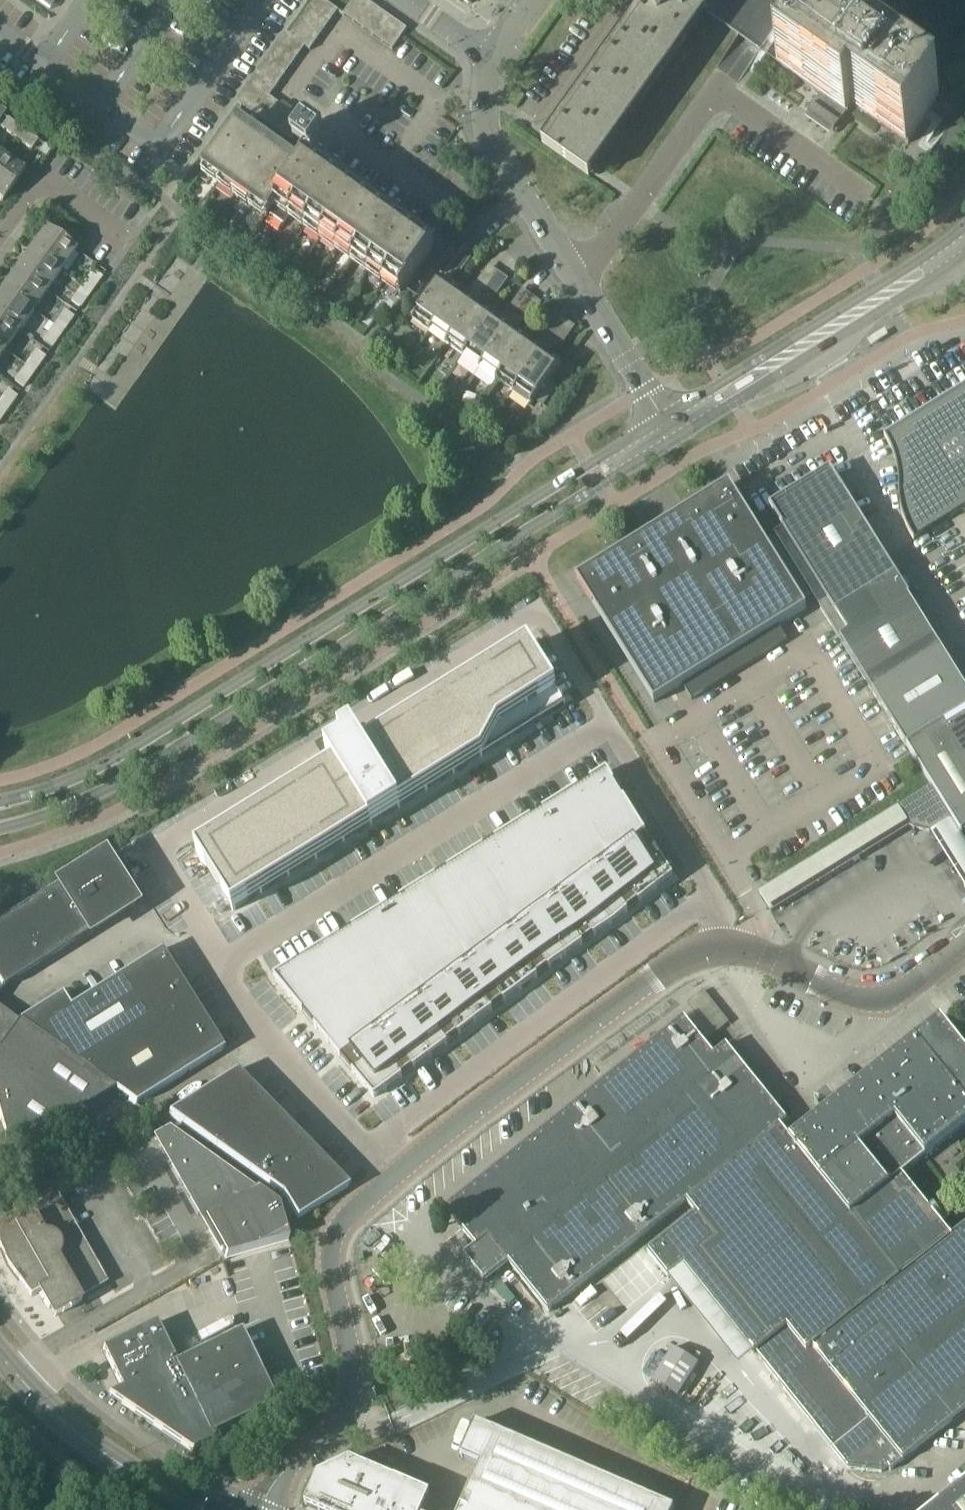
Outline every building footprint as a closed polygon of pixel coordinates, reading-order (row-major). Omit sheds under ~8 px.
[(324,0),(315,0),(311,6),(332,20),(339,10),(324,0)] [(366,0),(354,0),(343,15),(353,22),(368,1),(366,0)] [(543,145),(589,179),(595,170),(708,13),(690,0),(636,0),(633,3),(640,8),(543,145)] [(378,8),(368,1),(353,22),(363,29),(378,8)] [(311,6),(304,16),(325,30),(332,20),(311,6)] [(388,15),(378,8),(363,29),(373,36),(388,15)] [(398,22),(388,15),(373,36),(383,43),(398,22)] [(325,30),(304,16),(297,26),(317,40),(325,30)] [(871,51),(866,59),(811,20),(808,24),(779,64),(777,66),(819,96),(808,112),(809,112),(813,107),(838,124),(834,130),(835,130),(839,124),(839,123),(845,115),(846,115),(852,107),(907,146),(909,144),(915,134),(940,99),(871,51)] [(393,50),(403,36),(407,29),(398,22),(383,43),(393,50)] [(297,26),(290,35),(305,47),(310,50),(317,40),(297,26)] [(283,35),(278,42),(299,57),(305,47),(290,35),(289,34),(288,33),(287,33),(285,34),(284,34),(283,35)] [(271,52),(292,66),(299,57),(278,42),(271,52)] [(271,52),(264,62),(285,76),(292,66),(271,52)] [(257,71),(264,76),(268,79),(278,86),(285,76),(264,62),(257,71)] [(264,76),(257,71),(253,77),(260,81),(264,76)] [(256,87),(260,81),(253,77),(249,82),(256,87)] [(264,84),(274,91),(278,86),(268,79),(264,84)] [(249,97),(256,87),(249,82),(242,92),(249,97)] [(261,105),(268,96),(260,90),(253,100),(261,105)] [(242,92),(239,97),(238,98),(238,99),(238,100),(238,101),(238,102),(239,103),(240,104),(242,106),(249,97),(242,92)] [(269,111),(276,101),(270,97),(268,96),(261,105),(269,111)] [(946,97),(939,106),(948,112),(955,103),(946,97)] [(261,105),(253,100),(246,109),(254,115),(261,105)] [(280,104),(273,114),(281,119),(288,110),(280,104)] [(263,120),(269,111),(261,105),(254,115),(263,120)] [(289,125),(296,115),(288,110),(281,119),(289,125)] [(281,119),(273,114),(266,123),(274,129),(281,119)] [(8,118),(2,127),(17,138),(23,129),(8,118)] [(301,134),(308,124),(300,118),(293,128),(301,134)] [(274,129),(282,135),(289,125),(281,119),(274,129)] [(301,134),(294,143),(321,162),(334,143),(308,124),(301,134)] [(236,125),(203,172),(268,217),(276,206),(401,294),(434,248),(424,241),(422,243),(410,234),(412,232),(392,218),(391,220),(379,212),(381,210),(361,196),(360,198),(348,190),(349,188),(330,174),(328,176),(316,168),(318,166),(307,158),(299,170),(290,163),(288,166),(277,157),(278,155),(259,141),(257,143),(245,135),(247,133),(236,125)] [(293,128),(286,137),(294,143),(301,134),(293,128)] [(23,129),(17,138),(32,149),(36,143),(39,140),(23,129)] [(0,161),(0,199),(3,201),(24,172),(24,171),(3,156),(0,161)] [(46,229),(31,250),(61,271),(76,250),(74,249),(69,246),(73,241),(72,240),(68,238),(61,233),(58,238),(46,229)] [(31,250),(17,270),(47,291),(61,271),(31,250)] [(426,301),(415,316),(412,320),(414,322),(416,319),(431,329),(429,332),(430,333),(459,291),(457,292),(448,286),(461,267),(454,262),(426,301)] [(17,270),(3,290),(33,311),(47,291),(17,270)] [(93,270),(82,286),(91,292),(102,277),(93,270)] [(446,344),(447,345),(485,292),(475,285),(470,291),(472,292),(467,299),(459,294),(460,292),(459,291),(430,333),(431,333),(433,331),(448,341),(446,344)] [(82,286),(72,301),(81,307),(91,292),(82,286)] [(448,345),(450,343),(465,353),(463,356),(463,357),(493,315),(492,315),(491,316),(481,309),(494,291),(488,287),(485,292),(447,345),(448,345)] [(0,294),(0,318),(18,331),(33,311),(3,290),(0,294)] [(416,294),(406,309),(415,316),(426,301),(416,294)] [(500,323),(493,318),(494,316),(493,315),(463,357),(464,357),(466,354),(481,365),(479,368),(480,369),(517,316),(518,317),(522,311),(520,310),(521,308),(513,303),(509,309),(508,309),(504,314),(506,316),(500,323)] [(65,310),(54,325),(63,332),(74,317),(65,310)] [(524,340),(521,338),(515,333),(528,315),(522,311),(518,317),(517,316),(480,369),(481,369),(483,366),(498,377),(496,380),(497,381),(527,339),(526,338),(524,340)] [(5,351),(18,331),(0,318),(0,348),(5,351)] [(54,325),(43,341),(52,347),(63,332),(54,325)] [(513,392),(514,393),(551,340),(552,341),(553,340),(542,332),(537,338),(539,340),(534,347),(526,341),(527,340),(527,339),(497,381),(498,381),(500,378),(515,389),(513,392)] [(530,404),(531,405),(561,364),(559,362),(558,364),(548,357),(558,344),(553,340),(552,341),(551,340),(514,393),(515,393),(517,390),(532,401),(530,404)] [(37,350),(26,365),(35,372),(46,356),(37,350)] [(26,365),(15,380),(24,387),(35,372),(26,365)] [(886,435),(885,435),(884,436),(886,438),(888,442),(891,449),(892,451),(894,456),(895,459),(896,463),(897,468),(898,471),(898,476),(899,478),(899,483),(899,491),(899,493),(899,496),(900,501),(900,503),(901,508),(903,515),(903,517),(905,522),(906,524),(908,529),(910,533),(912,537),(914,540),(915,540),(915,539),(964,507),(964,386),(886,435)] [(0,402),(0,407),(7,411),(17,396),(8,390),(0,402)] [(770,507),(783,528),(774,533),(776,535),(811,593),(827,618),(840,639),(873,692),(907,747),(945,723),(948,727),(964,716),(964,687),(954,670),(909,597),(910,596),(907,592),(915,588),(916,589),(917,588),(907,572),(906,573),(906,574),(899,578),(885,557),(831,469),(829,470),(832,473),(773,510),(771,506),(770,507)] [(577,579),(576,580),(577,581),(578,580),(654,704),(683,686),(692,700),(787,641),(778,626),(807,609),(801,599),(765,542),(729,484),(696,505),(593,569),(577,579)] [(770,539),(765,542),(801,599),(810,594),(775,536),(770,539)] [(339,774),(214,851),(249,907),(554,717),(520,661),(369,755),(339,774)] [(907,747),(961,834),(964,831),(964,716),(948,727),(945,723),(907,747)] [(293,967),(274,978),(303,1014),(304,1013),(316,1027),(315,1027),(341,1059),(342,1059),(353,1073),(375,1099),(403,1078),(403,1077),(414,1069),(414,1070),(448,1045),(448,1044),(459,1036),(459,1037),(493,1012),(493,1011),(504,1003),(504,1004),(538,978),(549,970),(583,945),(594,937),(628,912),(628,911),(639,903),(639,904),(674,879),(656,850),(655,850),(645,835),(646,834),(624,799),(624,800),(614,784),(615,784),(607,772),(590,782),(591,783),(579,790),(579,789),(543,812),(532,820),(531,819),(495,841),(495,842),(484,849),(483,848),(447,871),(448,872),(436,879),(436,878),(400,900),(400,901),(389,908),(388,908),(352,930),(353,931),(341,938),(341,937),(305,959),(305,960),(294,967),(293,967)] [(949,821),(927,786),(897,804),(897,805),(911,828),(930,833),(949,821)] [(134,907),(104,858),(103,858),(63,883),(94,932),(134,907)] [(51,959),(94,932),(63,883),(20,910),(51,959)] [(20,910),(0,922),(0,975),(7,986),(51,959),(20,910)] [(62,995),(19,1022),(84,1068),(193,1000),(161,950),(160,950),(160,951),(70,1008),(62,995)] [(193,1000),(84,1068),(115,1090),(128,1100),(129,1101),(136,1105),(223,1051),(224,1051),(193,1000)] [(19,1022),(0,1008),(0,1117),(10,1152),(11,1152),(115,1090),(19,1022)] [(445,1208),(475,1246),(463,1256),(484,1282),(509,1262),(549,1312),(687,1202),(696,1213),(651,1249),(670,1272),(686,1260),(756,1347),(757,1346),(850,1463),(882,1473),(888,1468),(891,1471),(964,1411),(964,1225),(951,1236),(902,1174),(964,1123),(964,1049),(940,1018),(790,1138),(780,1126),(787,1121),(777,1108),(727,1046),(726,1045),(714,1055),(684,1018),(464,1193),(445,1208)] [(265,1100),(236,1070),(235,1071),(236,1071),(169,1114),(168,1114),(203,1139),(265,1100)] [(293,1128),(265,1100),(203,1139),(238,1163),(293,1128)] [(257,1191),(170,1128),(157,1136),(205,1220),(257,1191)] [(293,1128),(238,1163),(272,1187),(321,1157),(293,1128)] [(350,1187),(321,1157),(272,1187),(282,1195),(298,1219),(348,1187),(349,1188),(350,1187)] [(257,1191),(205,1220),(226,1258),(227,1258),(289,1240),(279,1206),(257,1191)] [(14,1217),(0,1225),(0,1243),(9,1265),(31,1295),(30,1296),(31,1297),(41,1291),(49,1307),(48,1308),(49,1309),(67,1299),(72,1307),(82,1301),(77,1293),(102,1279),(78,1237),(77,1236),(75,1237),(71,1230),(73,1229),(54,1194),(28,1209),(32,1217),(17,1226),(13,1219),(14,1218),(14,1217)] [(214,1440),(212,1435),(277,1404),(241,1331),(176,1362),(157,1323),(103,1349),(122,1388),(110,1394),(109,1393),(109,1395),(193,1451),(193,1450),(214,1440)] [(675,1509),(475,1422),(460,1457),(480,1465),(466,1498),(472,1501),(468,1509),(674,1509),(675,1509)] [(350,1459),(318,1475),(305,1505),(318,1509),(423,1509),(430,1494),(395,1478),(395,1479),(350,1459)] [(929,1509),(964,1509),(964,1481),(929,1509)]
